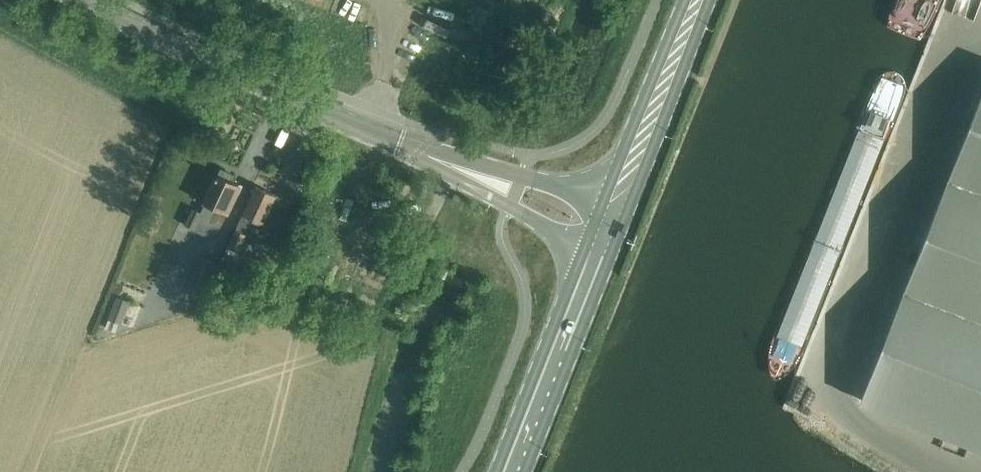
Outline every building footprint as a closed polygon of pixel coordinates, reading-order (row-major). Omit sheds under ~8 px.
[(486,72),(517,82),(533,31),(502,22),(486,72)] [(947,179),(980,193),(980,91),(947,179)] [(235,176),(222,169),(219,176),(217,175),(204,202),(206,203),(202,212),(193,208),(185,225),(176,245),(187,250),(196,230),(209,236),(214,224),(221,228),(241,186),(232,182),(235,176)] [(903,291),(980,322),(980,193),(947,179),(903,291)] [(292,203),(258,187),(222,264),(242,273),(250,256),(255,258),(269,227),(279,232),(292,203)] [(187,290),(201,296),(216,262),(202,256),(187,290)] [(859,403),(980,450),(980,322),(903,291),(859,403)] [(117,296),(109,319),(122,324),(130,301),(117,296)]
